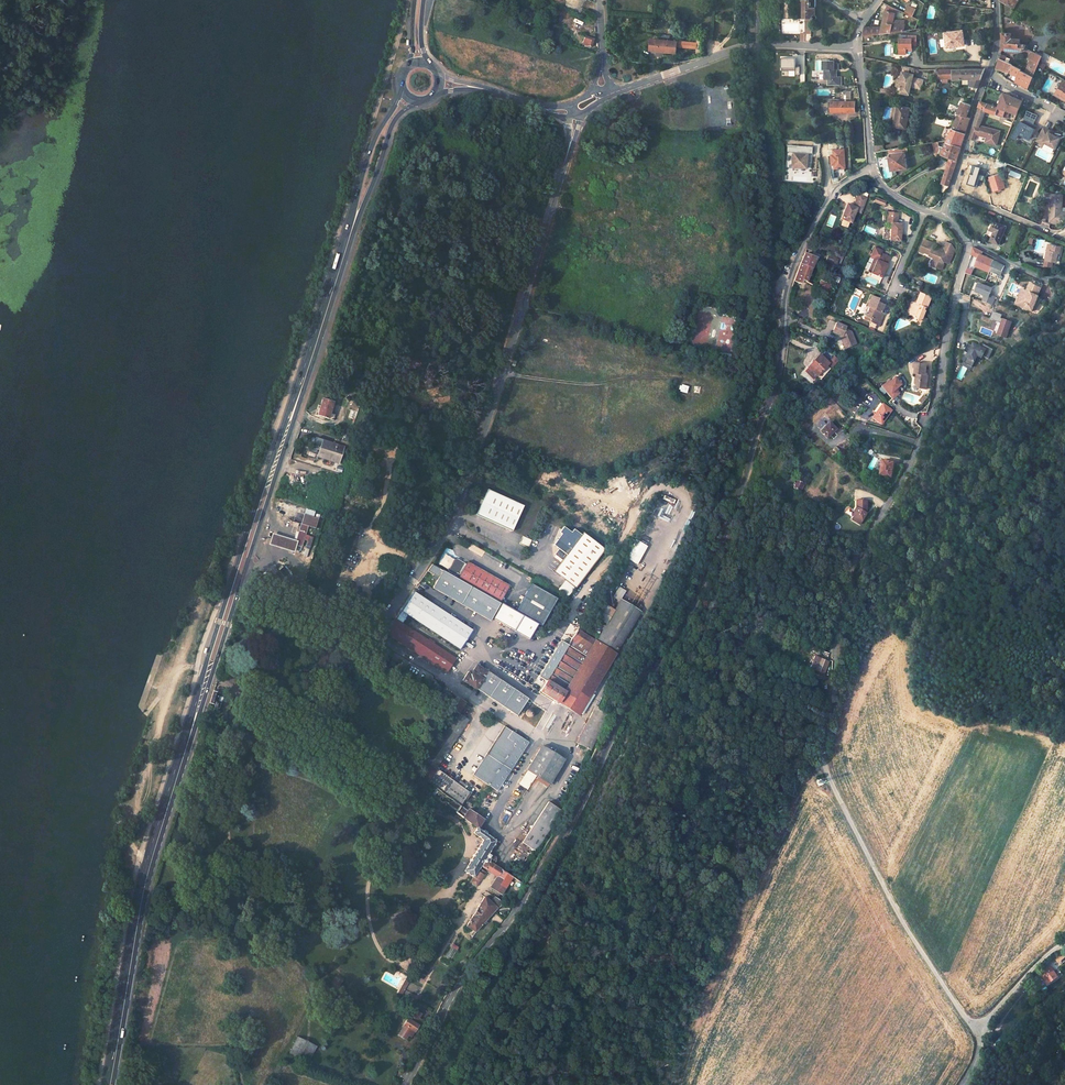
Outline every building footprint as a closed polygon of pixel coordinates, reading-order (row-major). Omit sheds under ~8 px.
[(803,18),(805,18),(811,18),(813,18),(814,19),(815,20),(816,20),(816,19),(817,18),(817,17),(817,16),(816,16),(815,15),(815,7),(816,7),(816,0),(801,0),(801,1),(803,1),(803,18)] [(913,16),(916,9),(908,5),(905,12),(913,16)] [(865,27),(863,36),(904,30),(904,26),(893,24),(895,16),(896,13),(886,10),(883,22),(882,27),(865,27)] [(895,16),(893,24),(904,26),(905,17),(895,16)] [(945,33),(947,47),(964,45),(963,31),(945,33)] [(1003,42),(1002,49),(1021,51),(1022,47),(1025,48),(1026,45),(1020,44),(1020,39),(1012,39),(1011,33),(1002,32),(1003,42)] [(585,36),(582,44),(591,47),(594,39),(585,36)] [(905,49),(911,49),(911,45),(916,45),(915,36),(907,36),(907,39),(899,39),(899,54),(905,54),(905,51),(905,49)] [(657,39),(656,51),(676,53),(677,47),(697,49),(696,54),(701,54),(702,41),(698,40),(697,43),(677,41),(657,39)] [(885,45),(885,55),(893,55),(893,45),(885,45)] [(1031,60),(1025,72),(1033,76),(1038,66),(1042,56),(1033,52),(1030,59),(1031,60)] [(1000,55),(999,58),(1011,64),(1013,60),(1004,56),(1000,55)] [(795,66),(795,58),(782,58),(781,75),(800,75),(800,66),(795,66)] [(1010,71),(1018,75),(1017,77),(1015,83),(1027,89),(1033,76),(1025,72),(1020,70),(1021,69),(1011,64),(999,58),(997,67),(1010,71)] [(821,79),(825,79),(825,85),(841,85),(841,77),(837,77),(837,73),(834,73),(834,70),(837,70),(838,70),(839,63),(834,63),(834,60),(823,60),(823,70),(824,70),(824,73),(821,73),(821,79)] [(1018,75),(1010,71),(997,67),(996,69),(1009,73),(1017,77),(1018,75)] [(940,70),(938,79),(945,79),(953,79),(971,79),(970,86),(978,88),(985,69),(940,70)] [(913,74),(907,73),(905,81),(902,80),(900,87),(903,88),(906,88),(905,94),(913,96),(915,88),(925,90),(927,81),(917,79),(918,75),(913,74)] [(1061,80),(1052,97),(1064,104),(1064,82),(1061,80)] [(1003,93),(998,107),(1010,112),(1016,114),(1017,114),(1022,101),(1003,93)] [(720,101),(721,110),(731,109),(731,103),(727,104),(727,100),(720,101)] [(829,101),(829,111),(855,112),(855,102),(829,101)] [(957,118),(952,129),(966,134),(971,118),(967,117),(972,105),(962,101),(957,113),(959,114),(957,118)] [(981,101),(979,107),(985,109),(984,110),(986,111),(1008,119),(1010,112),(998,107),(981,101)] [(898,106),(895,121),(896,121),(895,126),(906,128),(910,108),(898,106)] [(979,107),(977,114),(983,116),(986,111),(984,110),(985,109),(979,107)] [(1038,114),(1026,109),(1014,134),(1030,141),(1035,128),(1032,127),(1038,114)] [(977,114),(973,125),(979,127),(983,116),(977,114)] [(973,125),(970,135),(975,136),(979,127),(973,125)] [(1002,132),(982,125),(978,135),(987,138),(985,144),(996,148),(1002,132)] [(1050,130),(1043,126),(1034,143),(1043,147),(1044,145),(1055,150),(1061,138),(1048,132),(1050,130)] [(952,129),(947,142),(961,147),(966,134),(952,129)] [(947,142),(944,148),(959,153),(961,147),(947,142)] [(944,184),(941,191),(945,193),(949,186),(952,175),(956,163),(959,153),(944,148),(941,147),(940,147),(940,148),(938,153),(950,158),(942,183),(944,184)] [(994,148),(991,155),(998,158),(1001,151),(994,148)] [(846,170),(845,149),(832,150),(832,171),(846,170)] [(808,153),(793,152),(792,167),(807,168),(808,153)] [(889,155),(891,171),(907,168),(905,152),(889,155)] [(990,178),(993,191),(1005,187),(1001,174),(990,178)] [(1063,195),(1052,194),(1051,201),(1050,216),(1049,222),(1061,223),(1064,219),(1064,212),(1061,211),(1063,195)] [(866,203),(857,199),(854,208),(847,205),(841,220),(851,224),(856,212),(861,214),(866,203)] [(891,223),(889,240),(900,241),(902,224),(898,224),(898,213),(888,212),(887,220),(891,220),(891,223)] [(994,232),(990,241),(998,244),(1006,227),(993,222),(990,230),(994,232)] [(926,239),(921,250),(925,252),(926,251),(931,254),(930,254),(935,256),(936,261),(934,265),(942,269),(944,263),(945,261),(950,263),(956,249),(952,242),(948,240),(944,248),(942,247),(943,246),(941,245),(939,248),(937,247),(938,244),(926,239)] [(1049,250),(1047,260),(1045,260),(1044,265),(1052,267),(1053,261),(1056,262),(1058,253),(1059,253),(1061,247),(1049,244),(1047,250),(1049,250)] [(980,256),(975,266),(1001,276),(1005,266),(996,261),(982,254),(983,252),(973,247),(972,253),(976,254),(977,252),(980,254),(980,256)] [(881,251),(874,248),(871,255),(878,258),(877,260),(871,274),(882,279),(888,265),(887,265),(890,257),(880,253),(881,251)] [(804,253),(794,281),(801,283),(802,279),(806,281),(814,262),(816,257),(812,256),(804,253)] [(828,255),(826,261),(836,264),(838,259),(828,255)] [(878,258),(871,255),(870,257),(873,259),(868,271),(871,274),(877,260),(878,258)] [(820,281),(817,288),(828,293),(831,285),(820,281)] [(992,288),(978,283),(974,291),(984,295),(982,301),(993,305),(996,297),(989,294),(992,288)] [(1042,288),(1029,283),(1026,292),(1029,292),(1039,296),(1042,288)] [(1020,289),(1014,305),(1023,308),(1029,292),(1026,292),(1020,289)] [(1039,296),(1029,292),(1023,308),(1032,312),(1039,296)] [(921,294),(916,305),(918,306),(917,309),(912,307),(909,313),(910,315),(917,318),(917,322),(921,320),(922,319),(925,313),(924,312),(925,309),(926,310),(931,299),(921,294)] [(878,314),(879,311),(881,312),(884,306),(877,303),(879,300),(871,297),(866,308),(868,309),(865,317),(871,319),(870,322),(877,325),(881,317),(879,316),(878,314)] [(997,334),(1006,338),(1012,322),(1001,318),(1002,314),(993,311),(991,318),(1001,322),(997,334)] [(733,353),(735,315),(696,313),(694,346),(712,347),(712,338),(709,338),(709,328),(716,329),(715,352),(733,353)] [(843,337),(843,339),(842,340),(845,349),(853,346),(851,340),(854,339),(853,336),(852,333),(845,330),(846,328),(836,324),(833,333),(843,337)] [(989,360),(995,348),(983,342),(982,345),(973,341),(971,345),(969,344),(964,354),(967,355),(968,357),(965,363),(972,366),(974,362),(975,363),(978,357),(983,360),(984,357),(989,360)] [(820,354),(804,372),(813,380),(818,376),(822,380),(833,369),(828,365),(829,363),(820,354)] [(925,378),(927,364),(915,362),(914,367),(916,367),(915,373),(917,373),(915,384),(918,388),(926,389),(928,379),(925,378)] [(892,398),(898,392),(894,388),(899,383),(893,376),(881,386),(892,398)] [(679,386),(678,389),(680,390),(679,391),(685,393),(688,386),(681,385),(681,386),(679,386)] [(924,394),(919,401),(923,403),(928,397),(924,394)] [(322,399),(317,414),(330,418),(332,412),(330,412),(333,402),(322,399)] [(882,404),(872,417),(881,424),(891,410),(882,404)] [(829,422),(821,431),(828,438),(837,429),(829,422)] [(323,440),(319,455),(324,457),(323,459),(338,463),(343,446),(323,440)] [(873,470),(878,458),(873,456),(867,468),(873,470)] [(883,460),(881,474),(891,476),(894,463),(883,460)] [(796,480),(793,488),(799,491),(803,483),(796,480)] [(475,515),(512,531),(523,506),(487,489),(475,515)] [(664,495),(662,499),(674,503),(675,499),(664,495)] [(854,511),(852,515),(850,518),(858,523),(864,513),(865,499),(854,498),(854,506),(852,510),(854,511)] [(296,541),(294,545),(296,545),(301,547),(308,526),(315,528),(318,518),(304,514),(296,541)] [(573,589),(593,562),(603,550),(580,533),(579,535),(572,529),(569,532),(562,526),(559,529),(560,533),(551,544),(557,548),(552,554),(559,560),(551,571),(562,580),(573,589)] [(273,534),(269,544),(294,552),(296,545),(294,545),(296,541),(273,534)] [(530,541),(521,536),(517,544),(526,548),(530,541)] [(451,558),(444,571),(496,602),(506,585),(465,561),(464,563),(453,557),(451,558)] [(562,580),(554,590),(566,597),(573,589),(562,580)] [(554,599),(529,584),(513,612),(538,627),(554,599)] [(412,591),(386,630),(447,670),(455,658),(433,644),(435,641),(429,637),(427,640),(411,629),(401,623),(406,615),(460,650),(473,630),(412,591)] [(577,629),(538,691),(578,716),(616,653),(615,653),(640,611),(639,611),(620,599),(608,620),(602,629),(595,640),(577,629)] [(580,604),(571,618),(578,622),(587,608),(580,604)] [(605,618),(599,627),(602,629),(608,620),(605,618)] [(413,626),(411,629),(427,640),(429,637),(413,626)] [(386,630),(384,633),(386,634),(445,673),(447,670),(386,630)] [(435,641),(433,644),(455,658),(457,655),(435,641)] [(824,673),(828,662),(818,658),(814,669),(815,669),(820,671),(824,673)] [(486,671),(476,665),(471,672),(469,676),(466,674),(462,680),(475,689),(475,687),(511,710),(519,698),(483,675),(486,671)] [(446,690),(443,693),(451,698),(453,695),(446,690)] [(213,691),(209,703),(214,705),(213,707),(218,709),(219,703),(216,702),(219,693),(213,691)] [(453,700),(449,707),(456,712),(457,713),(464,703),(455,697),(453,700)] [(595,706),(576,742),(591,750),(609,713),(595,706)] [(523,714),(524,714),(525,715),(527,715),(528,714),(529,714),(530,712),(530,711),(530,709),(529,708),(527,707),(525,707),(524,707),(523,708),(522,709),(522,710),(522,711),(522,713),(523,714)] [(456,712),(423,760),(429,764),(421,777),(431,784),(426,791),(437,798),(435,801),(444,808),(446,805),(456,812),(462,817),(467,810),(460,805),(470,793),(435,767),(468,720),(457,713),(456,712)] [(515,717),(513,721),(530,729),(532,725),(515,717)] [(498,790),(528,740),(503,726),(473,776),(498,790)] [(541,746),(526,770),(527,770),(518,785),(527,790),(535,776),(537,777),(548,784),(563,759),(541,746)] [(463,770),(472,774),(474,768),(465,765),(463,770)] [(537,777),(536,779),(547,787),(548,784),(537,777)] [(548,801),(522,842),(535,851),(562,811),(548,801)] [(484,839),(465,870),(468,872),(473,876),(479,880),(485,872),(478,868),(480,866),(497,876),(490,887),(501,894),(512,876),(493,864),(495,861),(495,858),(491,855),(498,843),(477,828),(473,832),(484,839)] [(473,876),(470,882),(476,885),(479,880),(473,876)] [(484,897),(465,926),(475,931),(502,902),(494,897),(490,901),(484,897)] [(451,947),(445,957),(450,960),(456,950),(451,947)] [(1059,952),(1053,956),(1057,961),(1064,955),(1062,952),(1059,952)] [(1051,967),(1041,975),(1048,984),(1058,977),(1051,967)] [(328,993),(326,996),(333,999),(334,997),(333,996),(341,981),(341,982),(343,979),(337,975),(335,978),(336,979),(329,993),(328,993)] [(399,997),(408,980),(405,978),(396,996),(399,997)] [(404,1025),(398,1034),(405,1038),(408,1035),(411,1037),(413,1033),(409,1032),(411,1029),(414,1023),(418,1018),(420,1019),(422,1015),(413,1010),(408,1019),(407,1019),(403,1025),(404,1025)] [(287,1055),(306,1065),(316,1046),(297,1036),(287,1055)]
